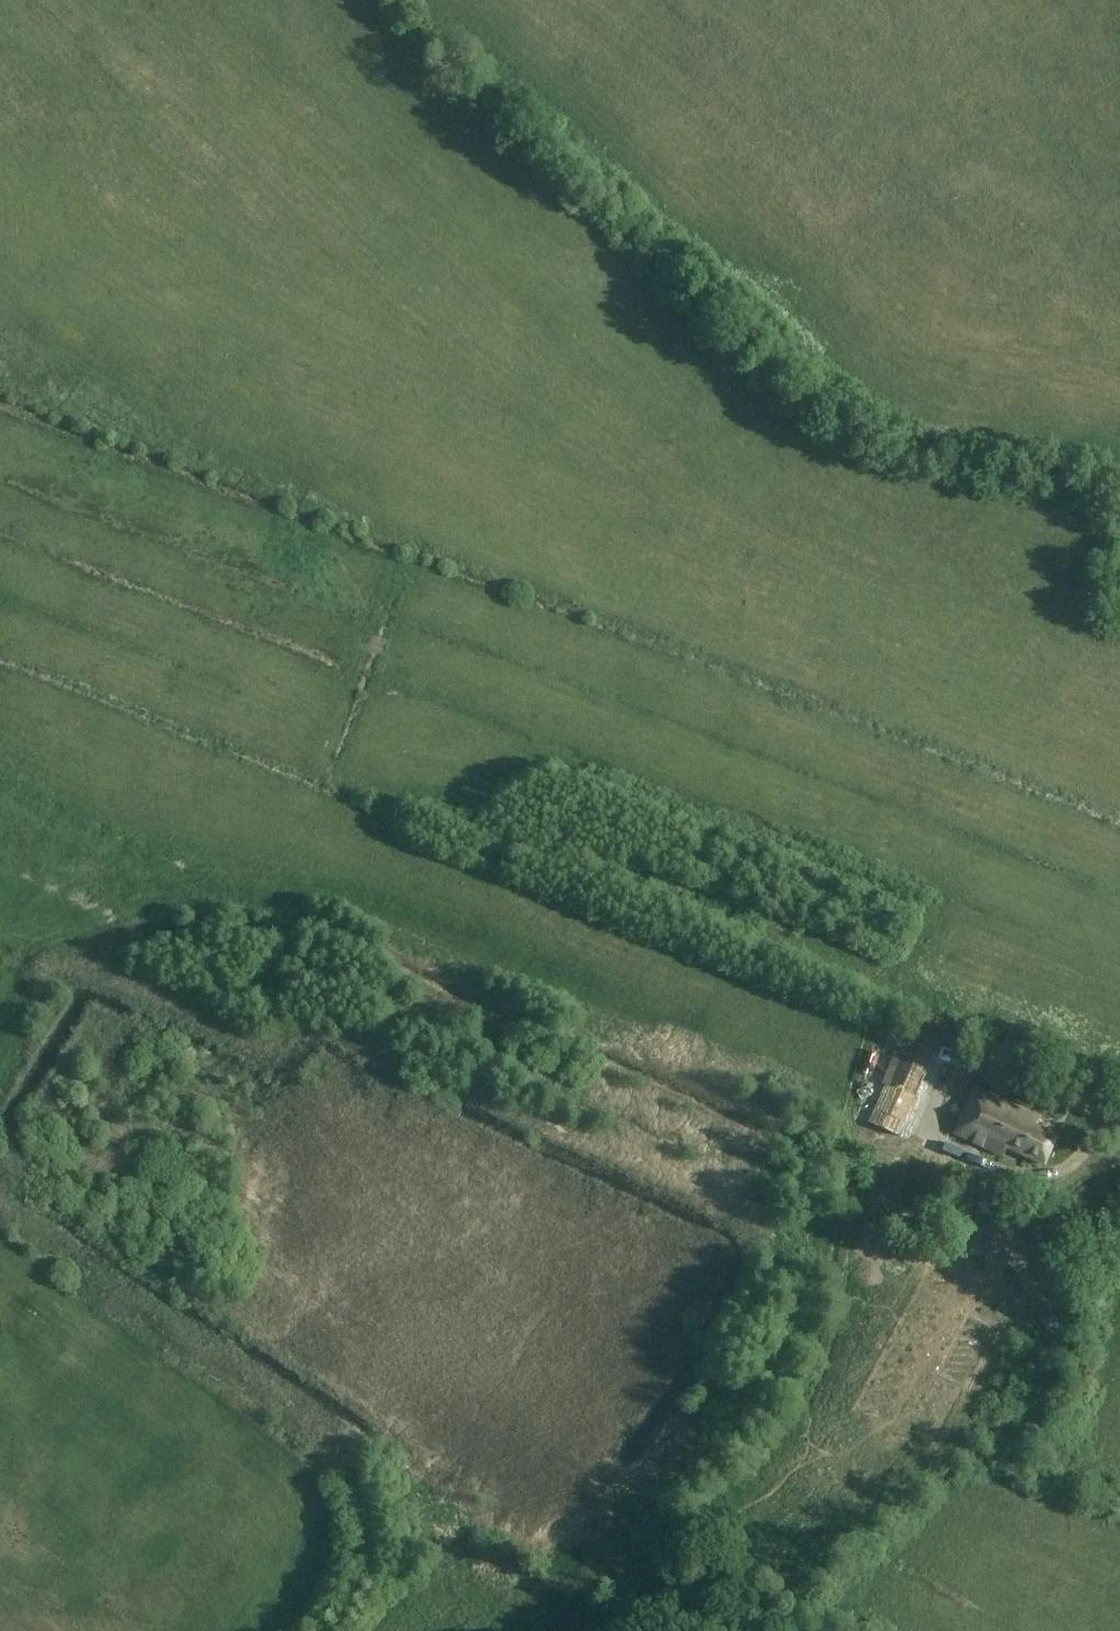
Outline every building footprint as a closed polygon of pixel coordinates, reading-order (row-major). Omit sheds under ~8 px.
[(899,1136),(915,1098),(934,1055),(931,1054),(935,1043),(908,1035),(902,1054),(889,1086),(885,1085),(869,1123),(899,1136)] [(1007,1147),(1045,1165),(1057,1138),(1035,1128),(1040,1119),(975,1090),(954,1134),(1002,1156),(1007,1147)]
